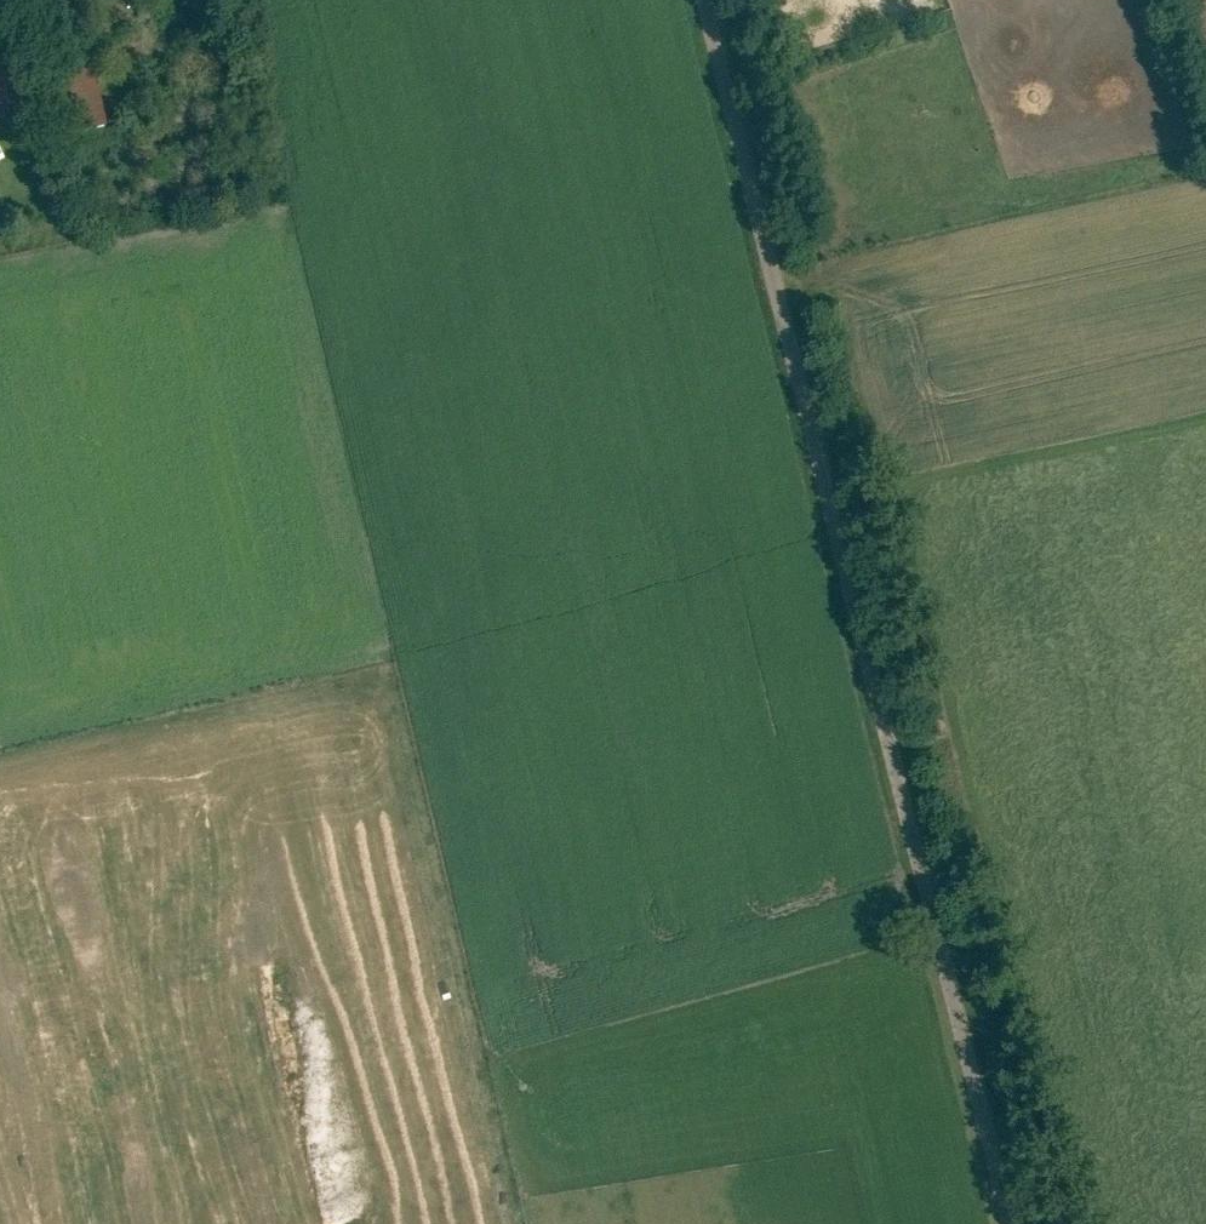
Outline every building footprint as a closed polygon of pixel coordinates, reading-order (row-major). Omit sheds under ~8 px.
[(97,68),(73,73),(86,130),(111,125),(97,68)]
